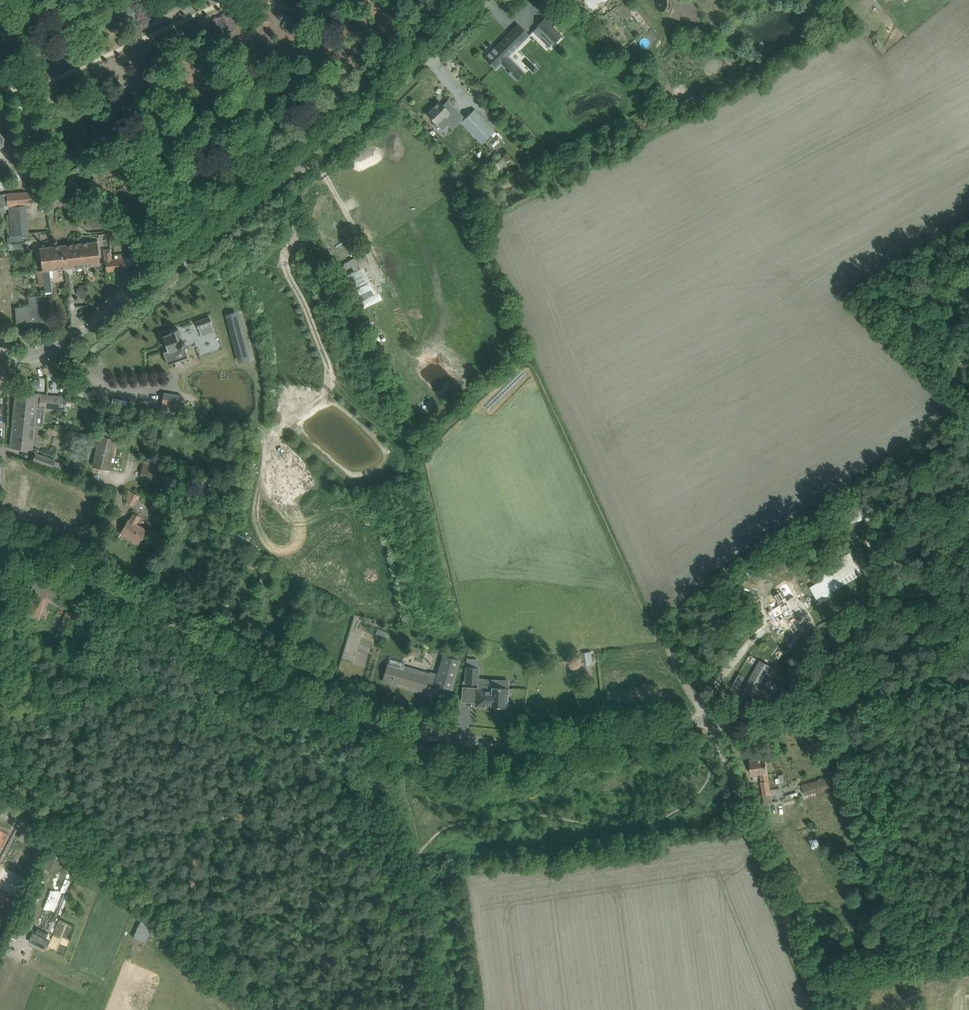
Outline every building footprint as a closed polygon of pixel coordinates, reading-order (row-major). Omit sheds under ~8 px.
[(124,23),(126,25),(129,25),(132,25),(135,24),(137,22),(139,19),(139,16),(139,13),(137,10),(135,8),(132,7),(129,6),(126,7),(124,8),(122,10),(121,13),(120,16),(120,19),(122,21),(124,23)] [(546,18),(533,31),(541,40),(546,34),(553,41),(548,47),(549,47),(561,35),(545,19),(546,18)] [(487,55),(485,57),(496,69),(501,64),(509,72),(508,72),(510,74),(511,73),(517,79),(513,75),(520,68),(508,56),(520,45),(518,43),(519,42),(518,42),(509,34),(510,33),(509,33),(494,48),(493,47),(494,48),(492,50),(491,49),(491,50),(491,51),(490,52),(489,51),(489,52),(489,53),(487,55),(487,54),(486,54),(487,55)] [(878,41),(874,45),(881,53),(885,50),(878,41)] [(614,45),(607,50),(612,56),(618,51),(614,45)] [(427,113),(442,129),(459,113),(448,101),(443,106),(439,102),(434,107),(432,106),(429,110),(429,111),(427,113)] [(461,123),(481,144),(495,130),(475,109),(461,123)] [(7,194),(8,204),(8,206),(32,204),(31,192),(7,194)] [(31,233),(30,216),(16,216),(17,223),(11,223),(12,234),(31,233)] [(97,242),(81,243),(84,266),(100,264),(99,254),(97,243),(97,242)] [(81,243),(62,245),(65,268),(84,266),(81,243)] [(43,270),(45,286),(45,293),(46,293),(44,277),(53,276),(52,270),(65,268),(62,245),(40,247),(43,270)] [(354,271),(350,273),(357,289),(371,282),(364,267),(368,265),(363,255),(360,249),(352,253),(354,258),(349,260),(354,271)] [(383,294),(356,307),(360,315),(388,302),(383,294)] [(29,307),(15,308),(17,326),(48,324),(45,295),(28,297),(29,307)] [(209,317),(196,321),(199,329),(212,324),(209,317)] [(163,336),(165,342),(166,343),(166,344),(167,347),(168,350),(164,351),(163,352),(164,353),(167,364),(174,362),(181,359),(188,357),(184,347),(185,347),(186,345),(186,344),(185,343),(185,342),(182,340),(178,329),(170,331),(171,333),(163,336)] [(54,375),(59,382),(70,374),(66,368),(54,375)] [(46,408),(47,395),(17,392),(15,403),(36,405),(39,405),(39,408),(46,408)] [(164,393),(161,412),(178,415),(179,407),(180,407),(182,396),(164,393)] [(68,397),(47,395),(46,408),(66,410),(66,409),(73,409),(74,399),(67,399),(68,397)] [(34,425),(36,405),(15,403),(13,424),(29,425),(34,425)] [(29,425),(13,424),(11,447),(32,449),(34,425),(29,425)] [(93,466),(109,470),(116,439),(99,436),(93,466)] [(32,461),(52,468),(60,471),(62,463),(55,461),(35,454),(32,461)] [(166,471),(154,468),(156,463),(144,460),(139,478),(170,485),(173,473),(168,471),(168,470),(166,470),(166,471)] [(125,502),(133,506),(138,496),(128,490),(125,497),(128,498),(125,502)] [(860,513),(869,511),(866,496),(852,499),(854,509),(845,511),(848,522),(862,518),(860,513)] [(153,499),(149,507),(156,510),(160,503),(153,499)] [(121,533),(125,534),(133,539),(132,541),(138,544),(146,529),(136,524),(140,517),(133,513),(129,520),(128,520),(121,533)] [(793,543),(788,545),(791,553),(796,552),(793,543)] [(252,554),(247,563),(255,568),(260,559),(252,554)] [(825,578),(811,587),(818,600),(832,591),(830,588),(851,576),(846,569),(855,564),(850,554),(830,566),(832,570),(823,575),(825,578)] [(761,569),(752,575),(756,581),(765,575),(761,569)] [(271,577),(264,573),(258,585),(265,588),(271,577)] [(27,615),(37,618),(40,619),(43,608),(42,608),(46,596),(51,598),(52,596),(55,595),(56,592),(54,589),(55,587),(36,580),(32,591),(36,592),(32,604),(31,604),(27,615)] [(783,591),(782,591),(774,596),(779,605),(768,611),(775,623),(785,617),(796,635),(805,630),(800,621),(803,621),(805,618),(804,616),(801,616),(798,619),(795,612),(801,608),(797,603),(798,602),(796,599),(794,597),(788,600),(785,595),(790,592),(788,588),(783,591)] [(227,597),(223,606),(232,611),(237,603),(227,597)] [(68,611),(63,620),(60,627),(67,630),(75,614),(68,611)] [(377,629),(375,634),(386,638),(388,633),(377,629)] [(591,651),(584,652),(586,665),(592,664),(591,651)] [(443,655),(435,684),(452,689),(462,656),(458,654),(456,659),(443,655)] [(389,658),(386,671),(383,681),(391,683),(390,685),(396,687),(397,682),(408,686),(408,688),(424,693),(429,674),(413,669),(413,672),(403,669),(404,663),(389,658)] [(574,676),(579,669),(574,666),(569,673),(574,676)] [(465,683),(477,684),(478,667),(466,667),(465,683)] [(757,667),(751,678),(759,683),(766,672),(757,667)] [(739,673),(731,687),(738,690),(745,677),(739,673)] [(759,683),(751,678),(745,690),(753,694),(759,683)] [(472,701),(475,701),(475,706),(503,708),(504,706),(508,706),(509,688),(508,688),(508,681),(497,680),(497,687),(491,687),(491,689),(476,688),(476,691),(473,691),(472,701)] [(772,801),(766,758),(750,760),(752,774),(760,773),(764,803),(772,801)] [(801,785),(804,796),(832,788),(829,777),(801,785)] [(24,831),(22,833),(20,838),(25,841),(29,833),(24,830),(24,831)] [(65,879),(60,892),(49,888),(41,907),(56,913),(68,880),(65,879)] [(18,900),(9,918),(11,919),(13,920),(14,920),(22,903),(18,900)] [(18,923),(11,937),(17,940),(24,926),(18,923)] [(34,933),(30,941),(45,949),(49,941),(34,933)]
